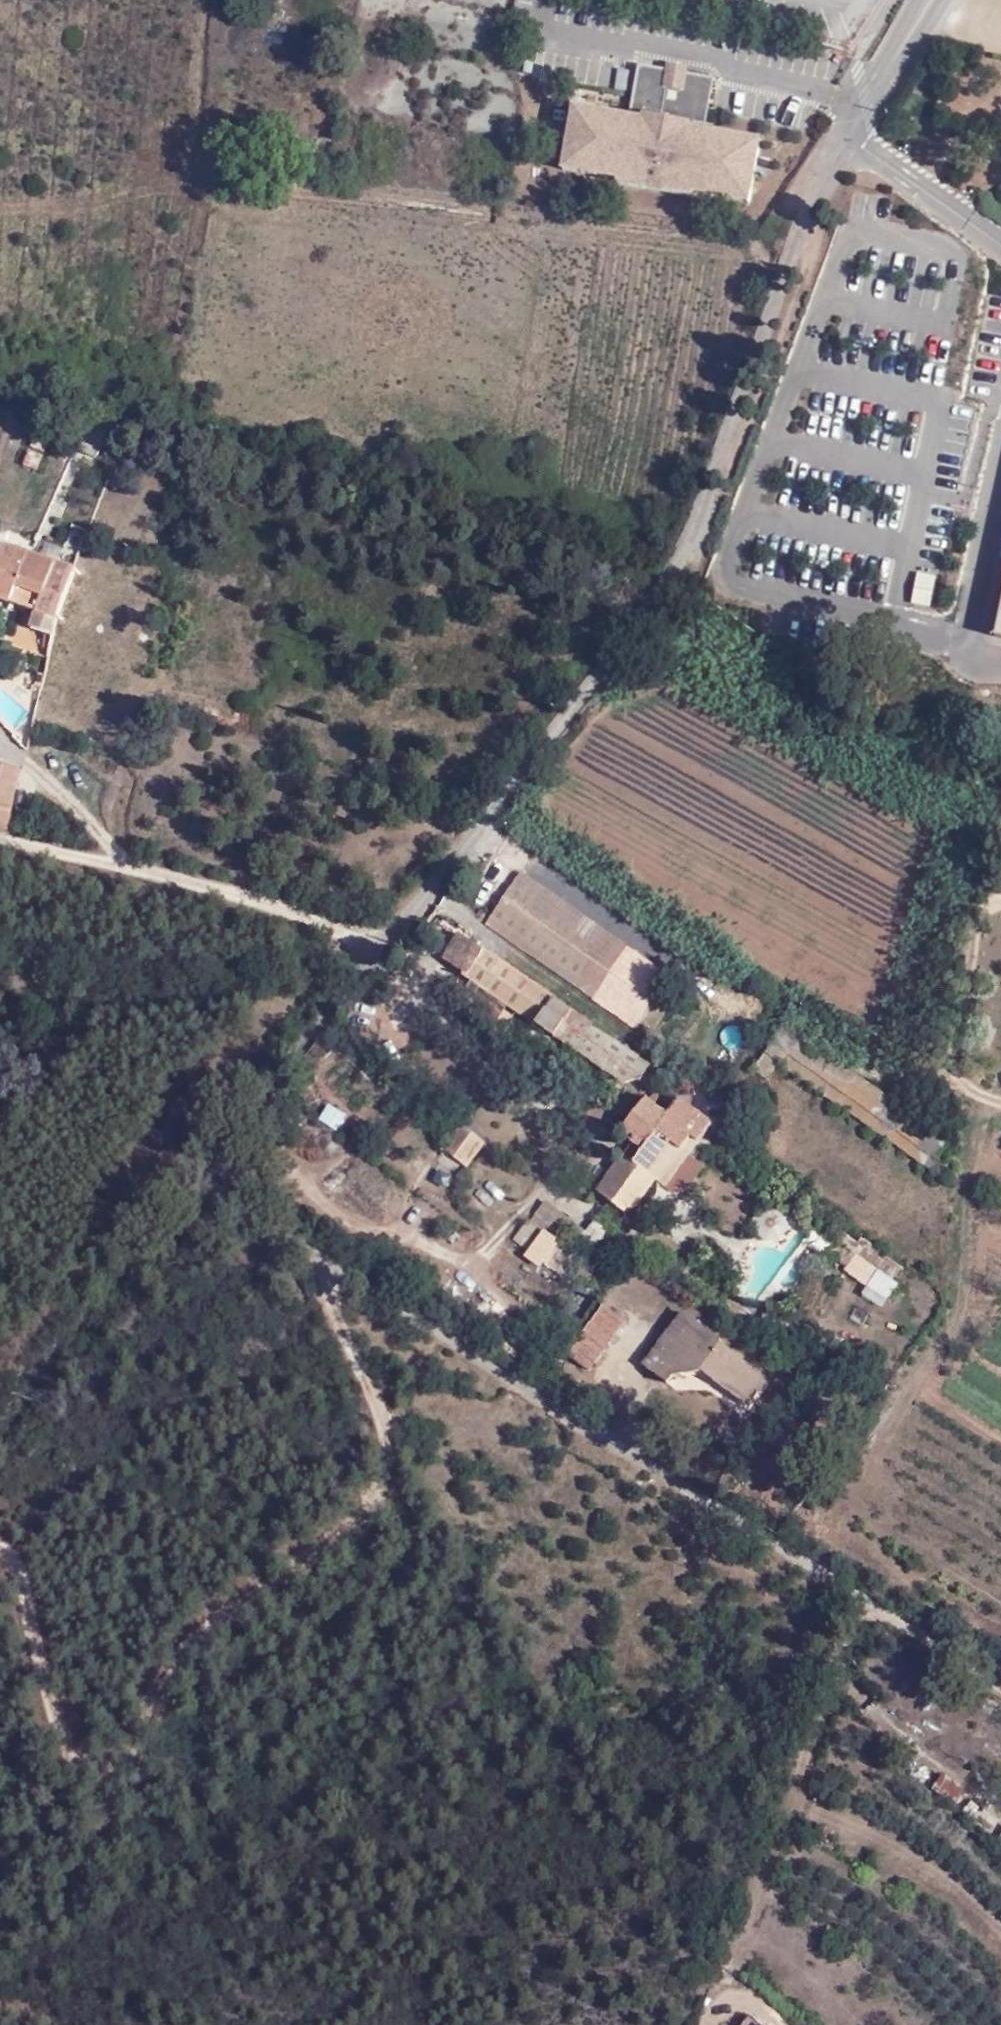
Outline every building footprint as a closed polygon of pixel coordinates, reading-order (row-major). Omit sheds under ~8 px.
[(706,118),(713,80),(686,75),(687,69),(668,66),(667,71),(639,66),(631,117),(575,108),(563,170),(620,180),(619,183),(692,197),(693,193),(749,203),(761,140),(704,130),(706,118)] [(25,446),(20,464),(37,468),(41,450),(25,446)] [(14,600),(32,551),(8,541),(0,563),(0,595),(14,600)] [(32,551),(14,600),(38,609),(60,617),(78,567),(32,551)] [(101,633),(121,584),(78,567),(60,617),(101,633)] [(933,592),(934,573),(918,572),(917,592),(933,592)] [(34,624),(55,632),(60,617),(38,609),(34,624)] [(64,728),(71,699),(45,694),(40,714),(50,717),(49,725),(64,728)] [(6,825),(19,766),(0,762),(0,823),(6,825)] [(666,977),(519,877),(485,923),(632,1025),(666,977)] [(645,1079),(655,1065),(465,934),(446,959),(628,1082),(645,1079)] [(862,1078),(789,1024),(753,1071),(766,1082),(782,1062),(922,1167),(943,1140),(862,1078)] [(686,1129),(698,1136),(703,1140),(715,1121),(671,1090),(648,1095),(623,1129),(633,1138),(597,1190),(628,1211),(655,1172),(686,1129)] [(465,1170),(486,1141),(465,1126),(444,1154),(465,1170)] [(666,1180),(698,1136),(686,1129),(655,1172),(666,1180)] [(580,1254),(593,1238),(549,1204),(537,1221),(580,1254)] [(510,1240),(541,1263),(559,1239),(528,1216),(510,1240)] [(843,1268),(870,1285),(881,1268),(893,1276),(901,1263),(863,1237),(843,1268)] [(589,1319),(611,1335),(627,1315),(605,1298),(589,1319)] [(714,1331),(682,1309),(640,1365),(665,1383),(674,1373),(704,1368),(724,1384),(750,1396),(761,1379),(738,1362),(742,1356),(712,1336),(714,1331)] [(588,1365),(611,1335),(589,1319),(567,1349),(588,1365)] [(952,1800),(962,1786),(942,1773),(933,1787),(952,1800)]
